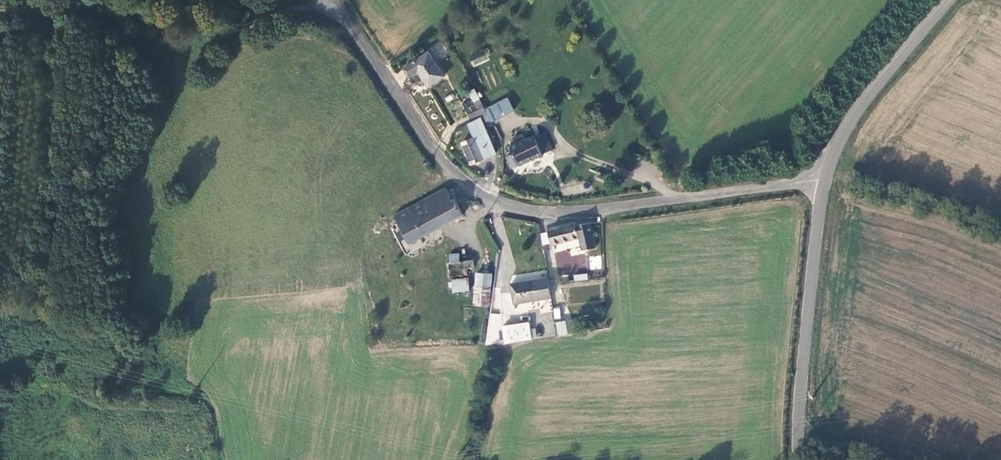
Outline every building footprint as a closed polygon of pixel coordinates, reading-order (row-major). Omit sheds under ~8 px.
[(473,67),(488,60),(483,50),(468,57),(473,67)] [(429,53),(406,69),(411,77),(420,71),(430,87),(445,77),(429,53)] [(514,111),(507,97),(483,108),(475,90),(468,93),(471,101),(464,104),(471,119),(482,114),(486,123),(514,111)] [(494,153),(479,119),(469,125),(474,138),(462,144),(472,164),(494,153)] [(525,139),(522,134),(513,138),(515,144),(511,146),(513,154),(507,156),(512,167),(544,155),(543,152),(552,148),(545,132),(525,139)] [(393,208),(397,215),(447,189),(442,182),(393,208)] [(447,189),(397,215),(412,244),(465,216),(451,190),(448,191),(447,189)] [(481,204),(480,200),(477,198),(474,199),(471,201),(471,205),(473,208),(476,209),(480,207),(481,204)] [(599,244),(592,222),(564,223),(564,227),(549,231),(553,244),(582,237),(585,248),(599,244)] [(546,232),(540,234),(543,245),(549,243),(546,232)] [(590,270),(602,269),(601,255),(589,256),(590,270)] [(560,283),(581,280),(580,274),(579,267),(558,270),(560,283)] [(476,284),(492,285),(492,274),(477,273),(476,284)] [(543,279),(512,284),(516,303),(546,298),(543,279)] [(469,281),(453,283),(454,292),(470,290),(469,281)] [(475,305),(490,305),(492,285),(476,284),(475,305)] [(559,307),(553,309),(555,319),(561,318),(559,307)] [(565,320),(555,322),(557,337),(567,335),(565,320)] [(505,326),(506,343),(533,339),(530,323),(505,326)]
